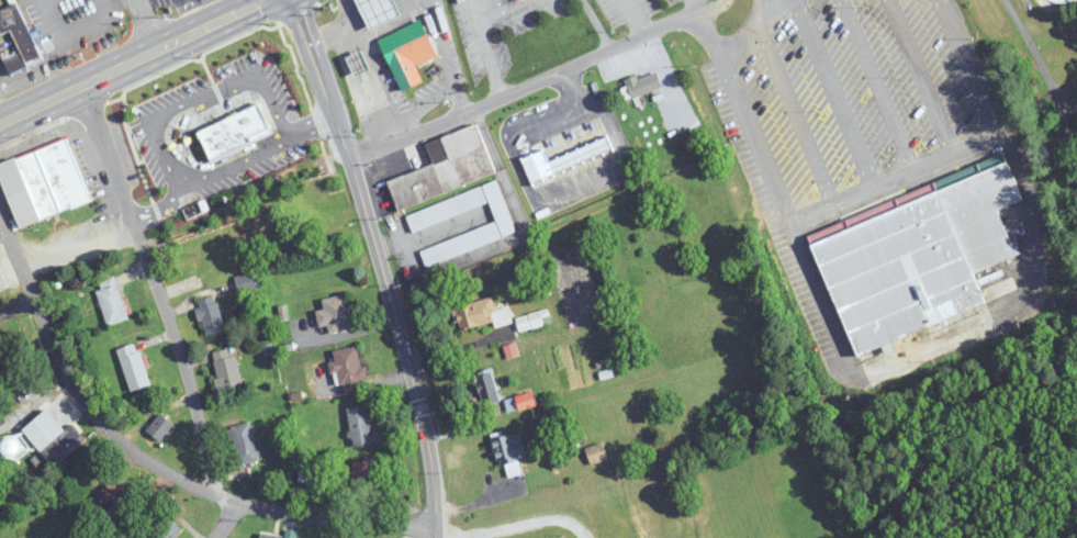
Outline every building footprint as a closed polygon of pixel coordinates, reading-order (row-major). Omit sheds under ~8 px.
[(395,0),(358,0),(372,29),(402,15),(395,0)] [(21,3),(0,10),(0,34),(12,30),(21,54),(5,60),(10,72),(40,62),(21,3)] [(417,66),(438,58),(423,20),(380,38),(402,91),(424,82),(417,66)] [(368,114),(387,107),(365,50),(346,58),(368,114)] [(663,88),(657,71),(627,82),(632,99),(663,88)] [(434,165),(389,181),(399,210),(496,175),(478,125),(426,143),(434,165)] [(615,151),(610,137),(548,159),(545,150),(522,159),(530,182),(615,151)] [(0,163),(0,174),(18,227),(91,203),(69,140),(0,163)] [(810,231),(853,355),(988,307),(975,271),(1017,257),(1000,209),(1022,201),(1008,161),(810,231)] [(405,214),(411,231),(491,204),(497,223),(420,249),(425,266),(517,235),(499,182),(405,214)] [(195,233),(190,200),(165,204),(170,237),(195,233)] [(259,286),(254,271),(237,278),(242,292),(259,286)] [(95,282),(108,326),(129,319),(116,275),(95,282)] [(460,330),(495,322),(496,326),(512,322),(509,307),(496,310),(493,297),(469,302),(467,293),(453,296),(460,330)] [(324,310),(317,311),(320,333),(357,327),(355,314),(350,315),(347,295),(322,299),(324,310)] [(197,300),(204,336),(224,332),(217,296),(197,300)] [(516,317),(519,331),(547,324),(546,321),(551,319),(549,309),(516,317)] [(117,349),(131,392),(152,385),(138,343),(117,349)] [(359,346),(334,350),(336,364),(334,364),(337,384),(344,383),(346,393),(366,390),(359,346)] [(212,361),(218,391),(243,385),(236,356),(212,361)] [(503,399),(492,369),(474,375),(485,406),(503,399)] [(536,407),(534,394),(518,396),(519,409),(536,407)] [(352,446),(374,444),(369,405),(348,408),(352,446)] [(63,430),(51,412),(7,441),(22,463),(57,440),(61,447),(48,456),(53,464),(86,442),(74,423),(63,430)] [(147,431),(160,441),(173,424),(160,414),(147,431)] [(233,463),(255,463),(255,425),(233,424),(233,463)] [(592,465),(608,459),(601,443),(586,450),(592,465)] [(95,497),(118,519),(134,503),(112,481),(95,497)] [(182,528),(167,515),(147,537),(173,537),(182,528)] [(285,529),(285,537),(260,536),(259,537),(297,537),(297,530),(285,529)]
